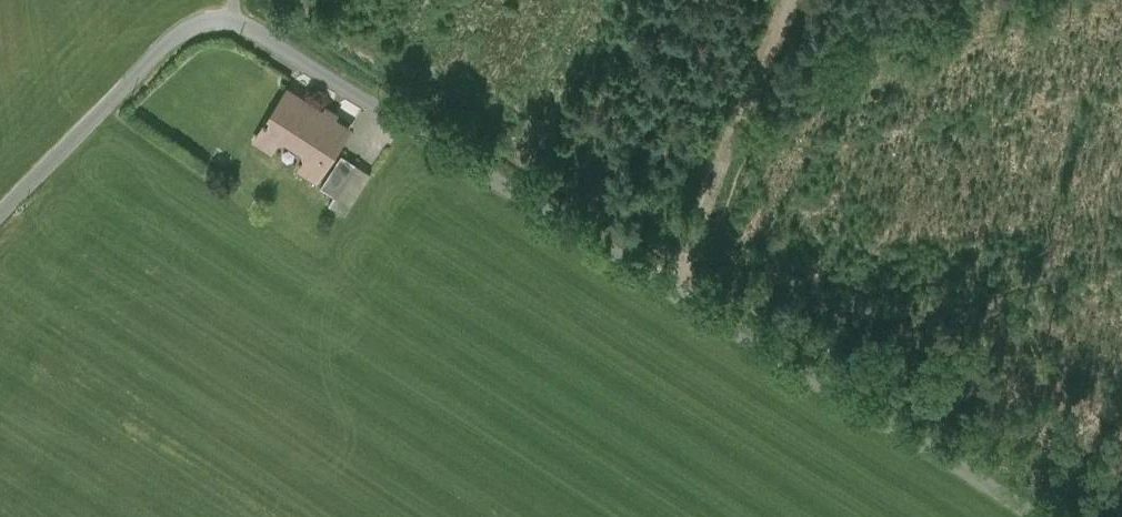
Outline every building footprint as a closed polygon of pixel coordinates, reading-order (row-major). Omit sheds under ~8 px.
[(349,125),(287,85),(255,135),(271,145),(272,143),(277,135),(286,133),(293,138),(304,146),(306,155),(300,164),(316,174),(349,125)] [(341,151),(321,182),(336,192),(356,160),(341,151)]
